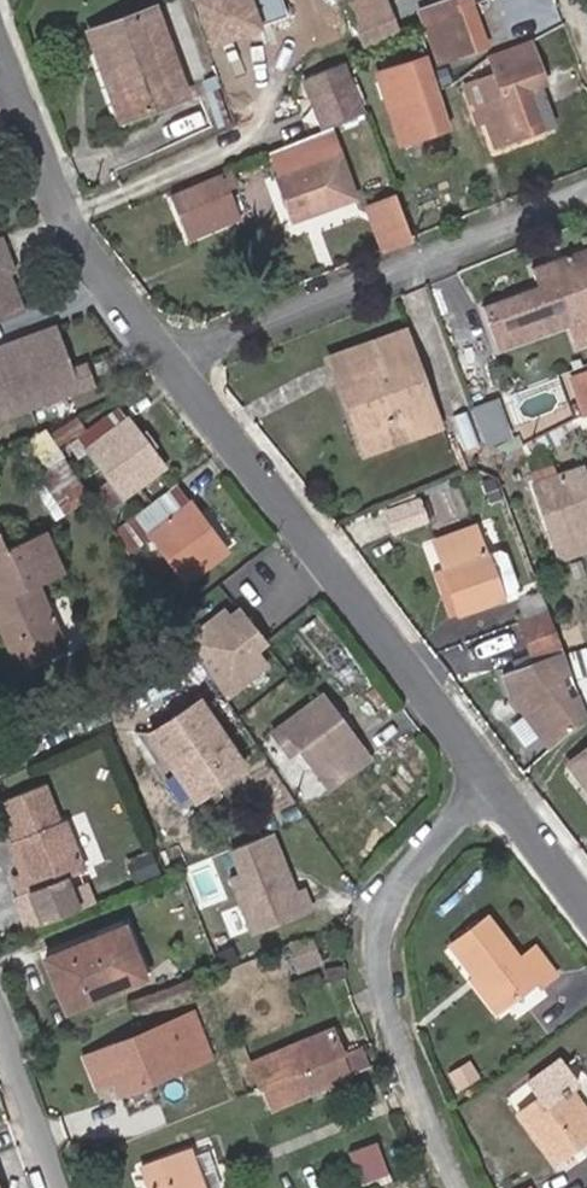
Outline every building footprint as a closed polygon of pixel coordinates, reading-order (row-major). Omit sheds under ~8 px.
[(229,37),(287,16),(282,0),(215,0),(229,37)] [(347,11),(376,0),(343,0),(347,11)] [(347,11),(363,51),(397,36),(384,0),(376,0),(347,11)] [(439,61),(486,44),(470,0),(453,0),(421,11),(439,61)] [(95,53),(109,48),(134,116),(187,96),(155,8),(88,32),(95,53)] [(493,73),(474,80),(496,143),(544,125),(532,91),(543,87),(544,86),(526,41),(486,56),(493,73)] [(95,53),(120,120),(134,116),(109,48),(95,53)] [(450,127),(437,89),(426,57),(378,72),(400,142),(450,127)] [(305,79),(325,129),(352,118),(363,114),(343,63),(305,79)] [(474,80),(463,84),(478,126),(483,124),(491,144),(496,143),(474,80)] [(532,91),(544,125),(555,122),(543,87),(532,91)] [(354,198),(334,144),(359,134),(352,118),(325,129),(269,152),(278,175),(274,177),(290,221),(354,198)] [(216,174),(221,185),(230,180),(226,171),(216,174)] [(216,174),(169,195),(188,239),(235,219),(221,185),(216,174)] [(367,207),(383,249),(411,237),(395,196),(367,207)] [(25,311),(11,274),(16,271),(3,237),(0,238),(0,321),(25,311)] [(483,308),(493,334),(580,302),(586,320),(586,248),(532,268),(539,287),(483,308)] [(500,351),(570,325),(577,347),(586,343),(586,320),(580,302),(493,334),(500,351)] [(0,349),(0,420),(95,383),(88,364),(73,370),(57,327),(0,349)] [(371,346),(379,369),(411,357),(402,334),(371,346)] [(371,346),(331,360),(364,452),(399,439),(390,416),(428,402),(411,357),(379,369),(371,346)] [(585,418),(586,417),(586,373),(571,379),(585,418)] [(428,402),(390,416),(399,439),(437,426),(428,402)] [(118,409),(70,445),(79,457),(88,450),(111,480),(122,494),(123,496),(162,467),(150,451),(143,456),(132,441),(139,437),(118,409)] [(44,431),(15,443),(36,473),(27,479),(52,516),(88,493),(44,431)] [(132,441),(143,456),(150,451),(139,437),(132,441)] [(534,484),(553,477),(549,466),(530,472),(534,484)] [(533,484),(559,559),(586,550),(586,485),(581,468),(553,477),(534,484),(533,484)] [(122,494),(111,480),(103,486),(114,500),(122,494)] [(177,486),(115,532),(127,551),(151,534),(186,581),(226,550),(177,486)] [(424,516),(415,496),(385,509),(393,529),(424,516)] [(474,527),(434,543),(443,568),(455,599),(444,603),(449,618),(501,598),(501,596),(514,591),(517,586),(505,553),(499,550),(485,555),(474,527)] [(6,607),(0,610),(0,633),(17,672),(66,649),(38,584),(64,572),(46,530),(6,548),(0,535),(0,593),(6,607)] [(455,599),(443,568),(432,572),(444,603),(455,599)] [(252,650),(262,642),(238,612),(228,619),(223,613),(187,641),(224,696),(264,664),(252,650)] [(520,622),(525,637),(552,627),(546,612),(520,622)] [(552,627),(525,637),(533,658),(559,648),(552,627)] [(559,648),(533,658),(535,663),(561,652),(559,648)] [(583,702),(586,701),(586,653),(585,648),(568,653),(583,702)] [(511,696),(550,749),(586,717),(577,695),(568,699),(561,679),(570,676),(561,652),(535,663),(500,675),(511,696)] [(321,697),(274,732),(289,753),(299,746),(329,786),(367,758),(321,697)] [(135,732),(155,762),(164,757),(195,801),(245,767),(200,699),(150,733),(135,732)] [(568,764),(586,788),(586,749),(568,764)] [(14,895),(27,927),(77,907),(69,887),(64,874),(83,866),(65,823),(60,825),(44,787),(0,805),(0,808),(15,845),(20,843),(23,850),(15,857),(23,876),(14,879),(19,892),(14,895)] [(303,822),(287,829),(293,844),(309,837),(303,822)] [(266,833),(228,849),(238,873),(227,877),(250,933),(305,910),(297,890),(290,893),(266,833)] [(15,845),(11,846),(15,857),(23,850),(20,843),(15,845)] [(127,860),(136,882),(159,873),(150,851),(127,860)] [(69,887),(77,907),(91,901),(83,880),(69,887)] [(450,946),(474,977),(471,979),(496,1012),(536,981),(540,986),(555,974),(535,946),(520,958),(488,916),(450,946)] [(118,928),(128,954),(134,951),(123,926),(118,928)] [(118,928),(44,958),(65,1010),(145,978),(134,951),(128,954),(118,928)] [(311,939),(288,948),(298,972),(321,963),(311,939)] [(183,1017),(201,1060),(209,1056),(192,1014),(183,1017)] [(183,1017),(85,1058),(97,1088),(112,1082),(117,1094),(201,1060),(183,1017)] [(250,1064),(260,1088),(339,1056),(329,1031),(250,1064)] [(339,1056),(260,1088),(269,1109),(370,1068),(361,1046),(339,1056)] [(444,1072),(455,1088),(475,1074),(463,1058),(444,1072)] [(564,1066),(576,1083),(586,1075),(574,1058),(564,1066)] [(586,1140),(586,1127),(564,1096),(572,1089),(578,1085),(576,1083),(564,1066),(559,1059),(526,1083),(537,1099),(518,1113),(555,1163),(586,1140)] [(586,1127),(586,1110),(572,1089),(564,1096),(586,1127)] [(351,1148),(363,1182),(393,1171),(381,1137),(351,1148)] [(219,1186),(207,1152),(191,1158),(189,1151),(143,1167),(150,1187),(214,1187),(219,1186)]
